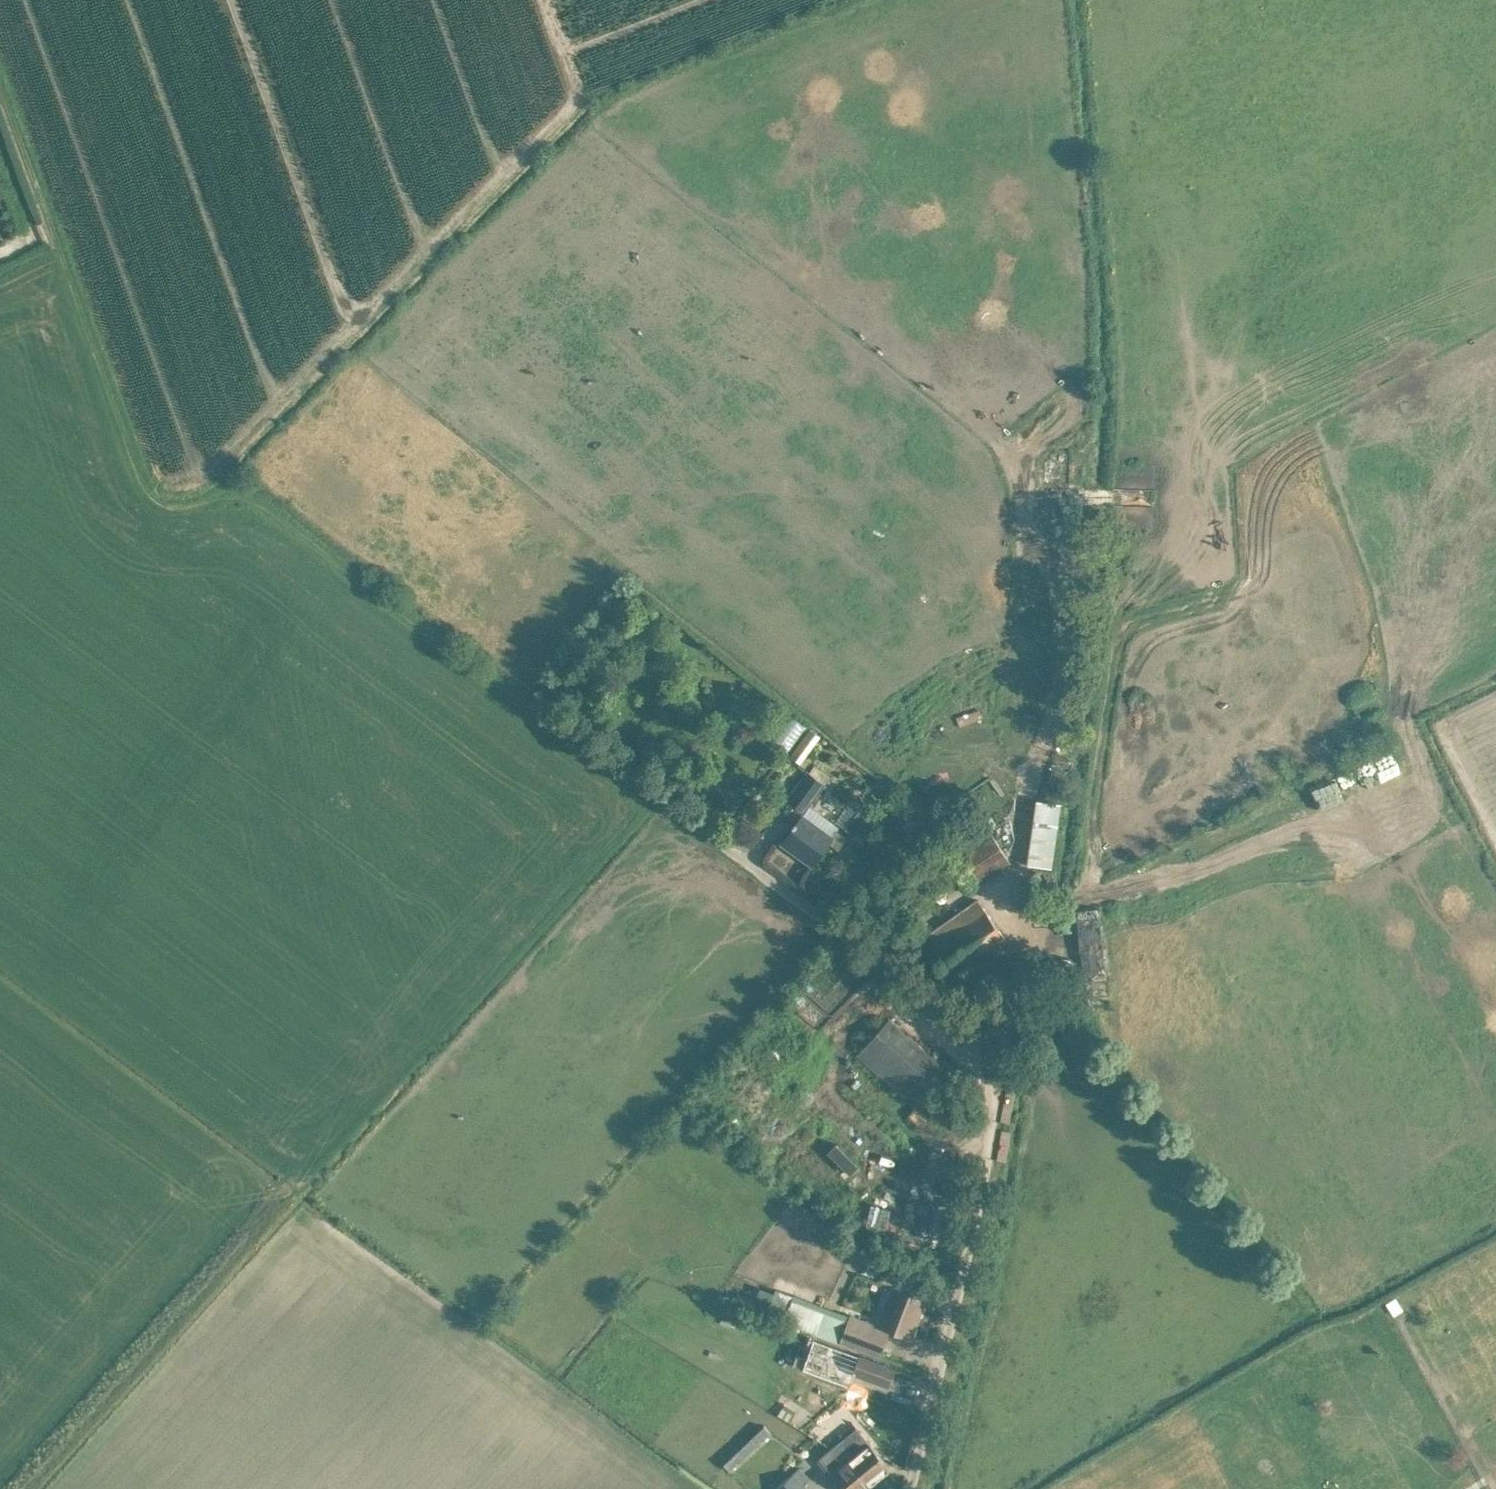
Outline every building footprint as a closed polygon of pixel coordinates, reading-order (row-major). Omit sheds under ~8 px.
[(787,756),(796,763),(806,769),(812,761),(806,757),(824,734),(811,724),(787,756)] [(802,809),(822,781),(807,771),(787,798),(802,809)] [(1027,862),(1042,864),(1053,866),(1062,802),(1052,801),(1036,799),(1027,862)] [(862,805),(845,828),(853,834),(870,811),(862,805)] [(793,827),(781,843),(812,865),(824,849),(829,842),(839,849),(848,838),(837,830),(832,835),(802,814),(793,827)] [(1011,862),(979,814),(928,848),(935,858),(921,868),(933,887),(959,870),(971,888),(1011,862)] [(914,816),(897,828),(906,841),(924,829),(914,816)] [(937,944),(929,950),(949,978),(1005,938),(994,922),(980,900),(930,933),(937,944)] [(869,915),(862,924),(874,935),(882,927),(869,915)] [(1098,951),(1113,949),(1112,934),(1097,935),(1098,951)] [(889,1018),(876,1033),(858,1053),(944,1130),(960,1143),(972,1128),(929,1090),(947,1069),(889,1018)] [(787,1134),(805,1121),(794,1106),(776,1118),(787,1134)] [(951,1151),(954,1140),(918,1133),(915,1144),(951,1151)] [(953,1241),(960,1214),(950,1212),(944,1239),(953,1241)] [(850,1316),(841,1342),(860,1349),(879,1356),(889,1328),(910,1336),(925,1299),(906,1292),(893,1287),(879,1324),(851,1314),(850,1316)] [(760,1288),(752,1308),(766,1313),(786,1321),(804,1328),(814,1332),(824,1306),(776,1288),(774,1293),(760,1288)] [(853,1369),(852,1372),(889,1384),(895,1368),(829,1346),(824,1359),(853,1369)] [(813,1423),(848,1395),(849,1394),(841,1383),(804,1413),(813,1423)] [(764,1425),(723,1464),(730,1471),(771,1432),(764,1425)] [(852,1457),(849,1460),(859,1475),(862,1472),(868,1480),(866,1482),(869,1486),(891,1468),(856,1427),(831,1448),(840,1458),(847,1452),(852,1457)] [(859,1475),(849,1460),(852,1457),(847,1452),(840,1458),(831,1448),(819,1458),(845,1488),(865,1488),(869,1486),(866,1482),(868,1480),(862,1472),(859,1475)] [(776,1488),(808,1488),(792,1472),(776,1488)]
